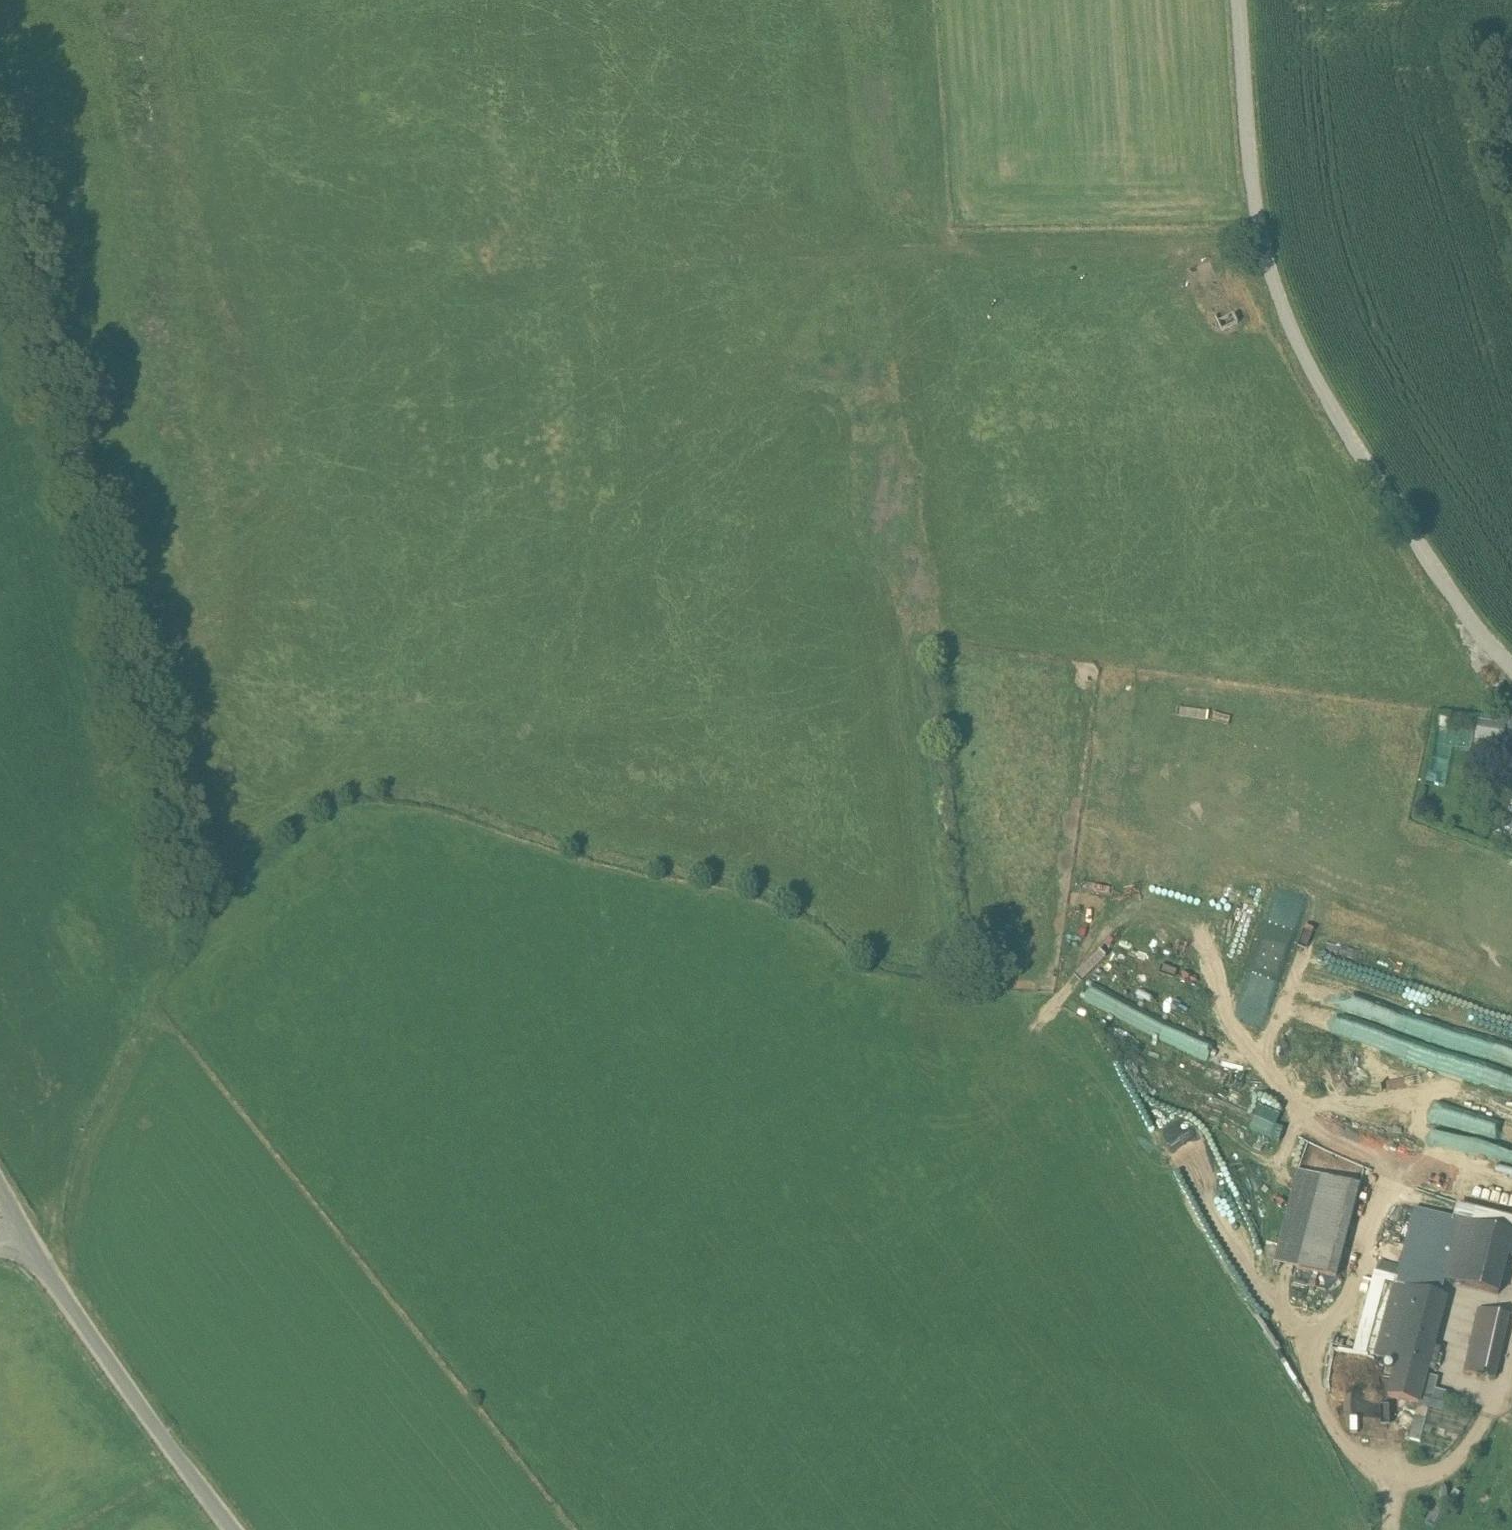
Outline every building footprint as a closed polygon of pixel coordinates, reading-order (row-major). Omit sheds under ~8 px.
[(1264,934),(1291,935),(1291,914),(1265,913),(1264,934)] [(1284,978),(1273,1016),(1361,1041),(1354,1067),(1435,1090),(1435,1092),(1454,1098),(1460,1078),(1445,1074),(1449,1061),(1436,1058),(1441,1041),(1397,1029),(1402,1011),(1284,978)] [(1416,1018),(1412,1032),(1454,1042),(1457,1028),(1416,1018)] [(1492,1065),(1487,1083),(1490,1084),(1483,1112),(1505,1118),(1498,1143),(1511,1147),(1511,1071),(1492,1065)] [(1282,1140),(1286,1129),(1257,1118),(1253,1129),(1282,1140)] [(1360,1187),(1298,1172),(1275,1265),(1337,1280),(1360,1187)] [(1417,1210),(1378,1358),(1397,1363),(1388,1397),(1420,1405),(1448,1297),(1442,1296),(1445,1282),(1499,1296),(1509,1259),(1511,1246),(1511,1234),(1417,1210)] [(1510,1316),(1479,1309),(1465,1373),(1496,1380),(1510,1316)]
